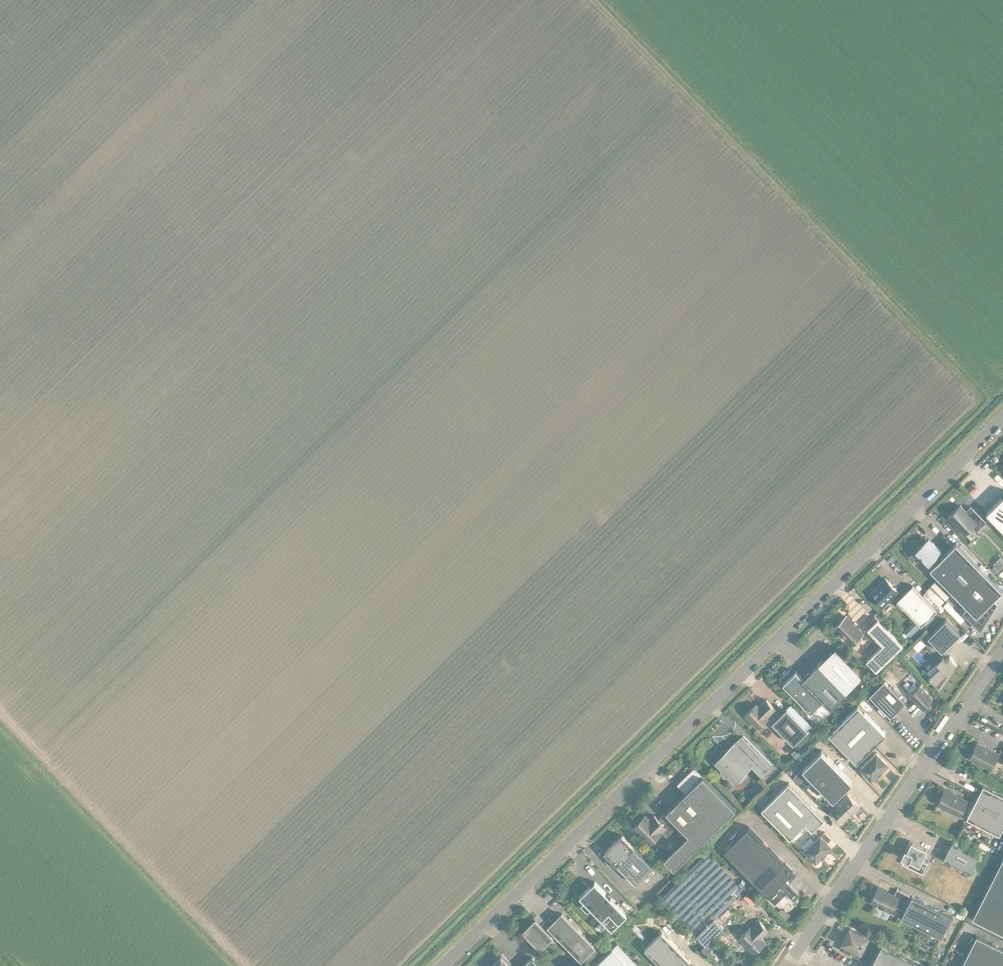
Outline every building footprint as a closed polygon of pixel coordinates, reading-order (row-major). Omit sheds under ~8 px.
[(986,512),(1002,529),(1002,495),(986,512)] [(948,516),(964,533),(972,526),(976,530),(985,521),(972,508),(968,512),(968,511),(965,511),(960,505),(948,516)] [(930,561),(933,564),(942,556),(939,552),(941,550),(932,541),(930,543),(927,540),(918,548),(916,547),(909,555),(915,561),(921,555),(928,562),(930,561)] [(933,564),(930,567),(968,606),(964,611),(972,619),(974,621),(977,621),(977,623),(981,622),(981,620),(984,619),(989,612),(996,601),(993,598),(1002,589),(956,542),(942,556),(933,564)] [(889,600),(898,591),(885,578),(876,587),(870,594),(882,606),(889,600)] [(912,585),(896,600),(914,619),(903,630),(909,637),(921,625),(937,610),(912,585)] [(859,636),(861,633),(861,630),(859,628),(857,628),(846,616),(834,627),(849,642),(856,636),(859,636)] [(867,628),(883,644),(867,660),(876,670),(903,644),(877,618),(867,628)] [(946,619),(928,636),(942,651),(960,633),(946,619)] [(835,646),(803,677),(802,678),(823,700),(830,707),(863,674),(835,646)] [(944,675),(956,662),(950,655),(946,659),(943,655),(936,662),(939,666),(928,676),(939,687),(938,688),(939,688),(946,677),(946,676),(946,677),(944,675)] [(802,678),(803,677),(795,670),(782,683),(811,712),(823,700),(802,678)] [(869,695),(890,716),(905,702),(884,680),(869,695)] [(932,698),(919,685),(909,694),(922,707),(932,698)] [(756,703),(745,714),(757,727),(768,716),(767,715),(775,708),(766,699),(761,704),(763,706),(761,708),(756,703)] [(828,734),(856,762),(885,734),(857,705),(828,734)] [(772,721),(793,743),(807,729),(786,707),(772,721)] [(733,748),(728,752),(743,768),(747,763),(759,776),(771,764),(743,736),(731,747),(733,748)] [(969,758),(990,769),(997,755),(1002,758),(1002,751),(1000,749),(998,753),(977,742),(969,758)] [(803,768),(833,799),(835,797),(839,801),(831,808),(843,820),(859,804),(847,793),(846,794),(843,790),(852,781),(821,749),(803,768)] [(743,768),(728,752),(727,751),(717,761),(734,779),(745,769),(743,768)] [(872,778),(881,769),(887,763),(877,752),(861,767),(872,778)] [(688,834),(664,858),(674,868),(735,808),(694,766),(677,783),(685,792),(666,811),(688,834)] [(797,773),(793,777),(798,782),(802,778),(797,773)] [(805,823),(812,830),(824,818),(788,782),(761,809),(790,838),(805,823)] [(999,834),(1002,826),(1002,795),(983,785),(966,818),(999,834)] [(945,808),(959,815),(967,800),(945,789),(937,804),(940,805),(940,807),(941,808),(942,809),(944,809),(945,808)] [(645,814),(633,826),(649,842),(660,831),(666,836),(676,826),(664,813),(658,819),(654,814),(649,819),(645,814)] [(964,820),(961,825),(968,829),(971,824),(964,820)] [(748,825),(724,850),(767,895),(768,895),(768,894),(786,877),(792,871),(748,825)] [(831,845),(827,842),(831,838),(824,831),(821,835),(820,835),(805,849),(808,852),(807,853),(807,855),(808,856),(809,857),(810,858),(812,858),(813,857),(816,860),(831,845)] [(611,845),(605,851),(616,863),(633,846),(622,834),(616,840),(616,839),(611,845)] [(943,858),(970,872),(979,854),(952,840),(943,858)] [(909,859),(906,865),(922,873),(927,863),(921,860),(926,850),(911,842),(911,843),(909,842),(902,855),(909,859)] [(633,846),(616,863),(635,882),(652,866),(633,846)] [(707,851),(660,898),(696,935),(705,944),(723,927),(713,917),(743,888),(707,851)] [(972,917),(1002,933),(1002,856),(972,917)] [(786,877),(768,894),(775,902),(775,901),(786,890),(793,898),(794,899),(799,891),(786,877)] [(579,895),(611,928),(626,914),(594,881),(594,882),(595,883),(591,887),(589,886),(579,895)] [(877,887),(871,900),(877,904),(876,905),(882,909),(883,907),(891,911),(894,905),(902,909),(909,895),(897,889),(893,895),(877,887)] [(901,916),(941,937),(951,916),(911,896),(901,916)] [(782,909),(780,911),(788,919),(791,916),(789,913),(782,909)] [(549,925),(555,932),(581,958),(594,946),(562,913),(549,925)] [(540,947),(555,932),(549,925),(545,921),(541,925),(535,919),(519,935),(521,937),(526,933),(540,947)] [(759,921),(752,928),(759,936),(762,934),(763,935),(768,930),(759,921)] [(759,936),(752,928),(750,926),(739,937),(754,952),(765,942),(759,936)] [(850,928),(842,942),(853,947),(850,953),(865,961),(872,948),(868,946),(872,939),(850,928)] [(662,965),(684,965),(690,960),(662,931),(644,948),(662,965)] [(976,935),(961,965),(1002,965),(1002,949),(976,935)] [(870,965),(926,965),(881,943),(870,965)] [(612,947),(593,965),(630,965),(612,947)] [(490,965),(511,965),(506,960),(507,959),(501,953),(494,959),(496,960),(490,965)] [(531,956),(521,965),(541,965),(531,956)]
